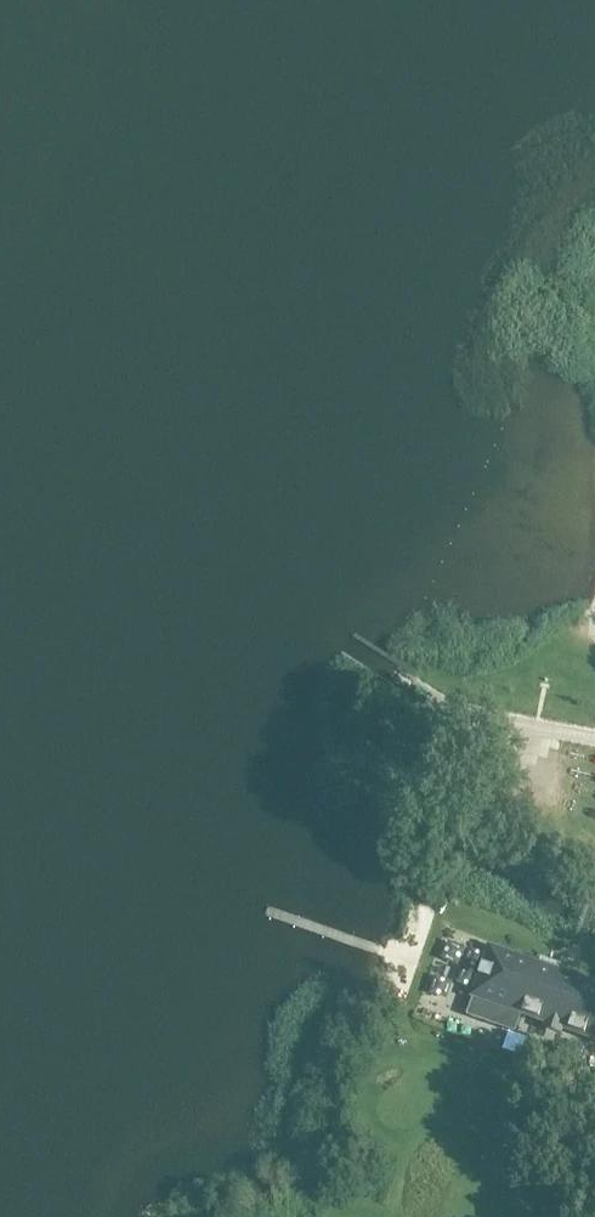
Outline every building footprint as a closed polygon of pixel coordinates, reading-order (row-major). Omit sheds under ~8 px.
[(594,1040),(594,987),(491,950),(474,997),(594,1040)]
